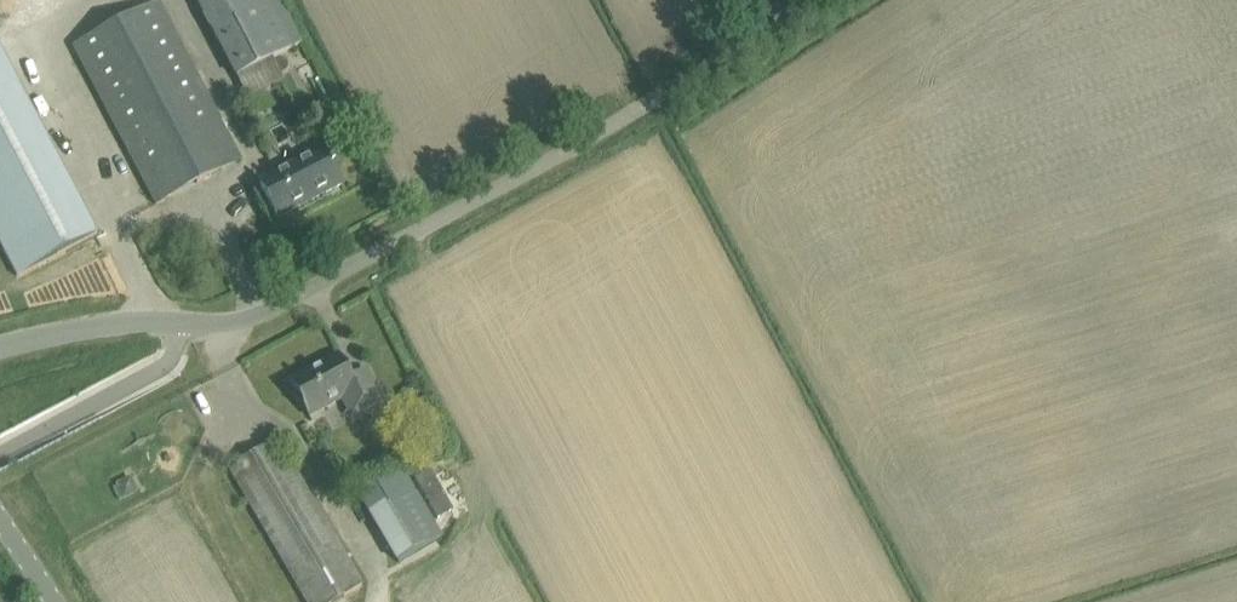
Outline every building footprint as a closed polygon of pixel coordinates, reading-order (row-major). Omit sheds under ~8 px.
[(277,0),(195,0),(235,77),(300,44),(277,0)] [(73,47),(145,184),(156,205),(242,161),(159,3),(73,47)] [(0,52),(0,243),(18,277),(96,236),(0,52)] [(260,184),(278,218),(343,184),(321,142),(305,150),(309,158),(260,184)] [(352,417),(383,400),(367,371),(350,379),(338,356),(290,382),(309,416),(342,399),(352,417)] [(289,461),(277,440),(229,468),(307,601),(327,601),(360,583),(289,461)] [(401,471),(359,496),(369,513),(399,563),(421,550),(441,539),(411,488),(401,471)]
